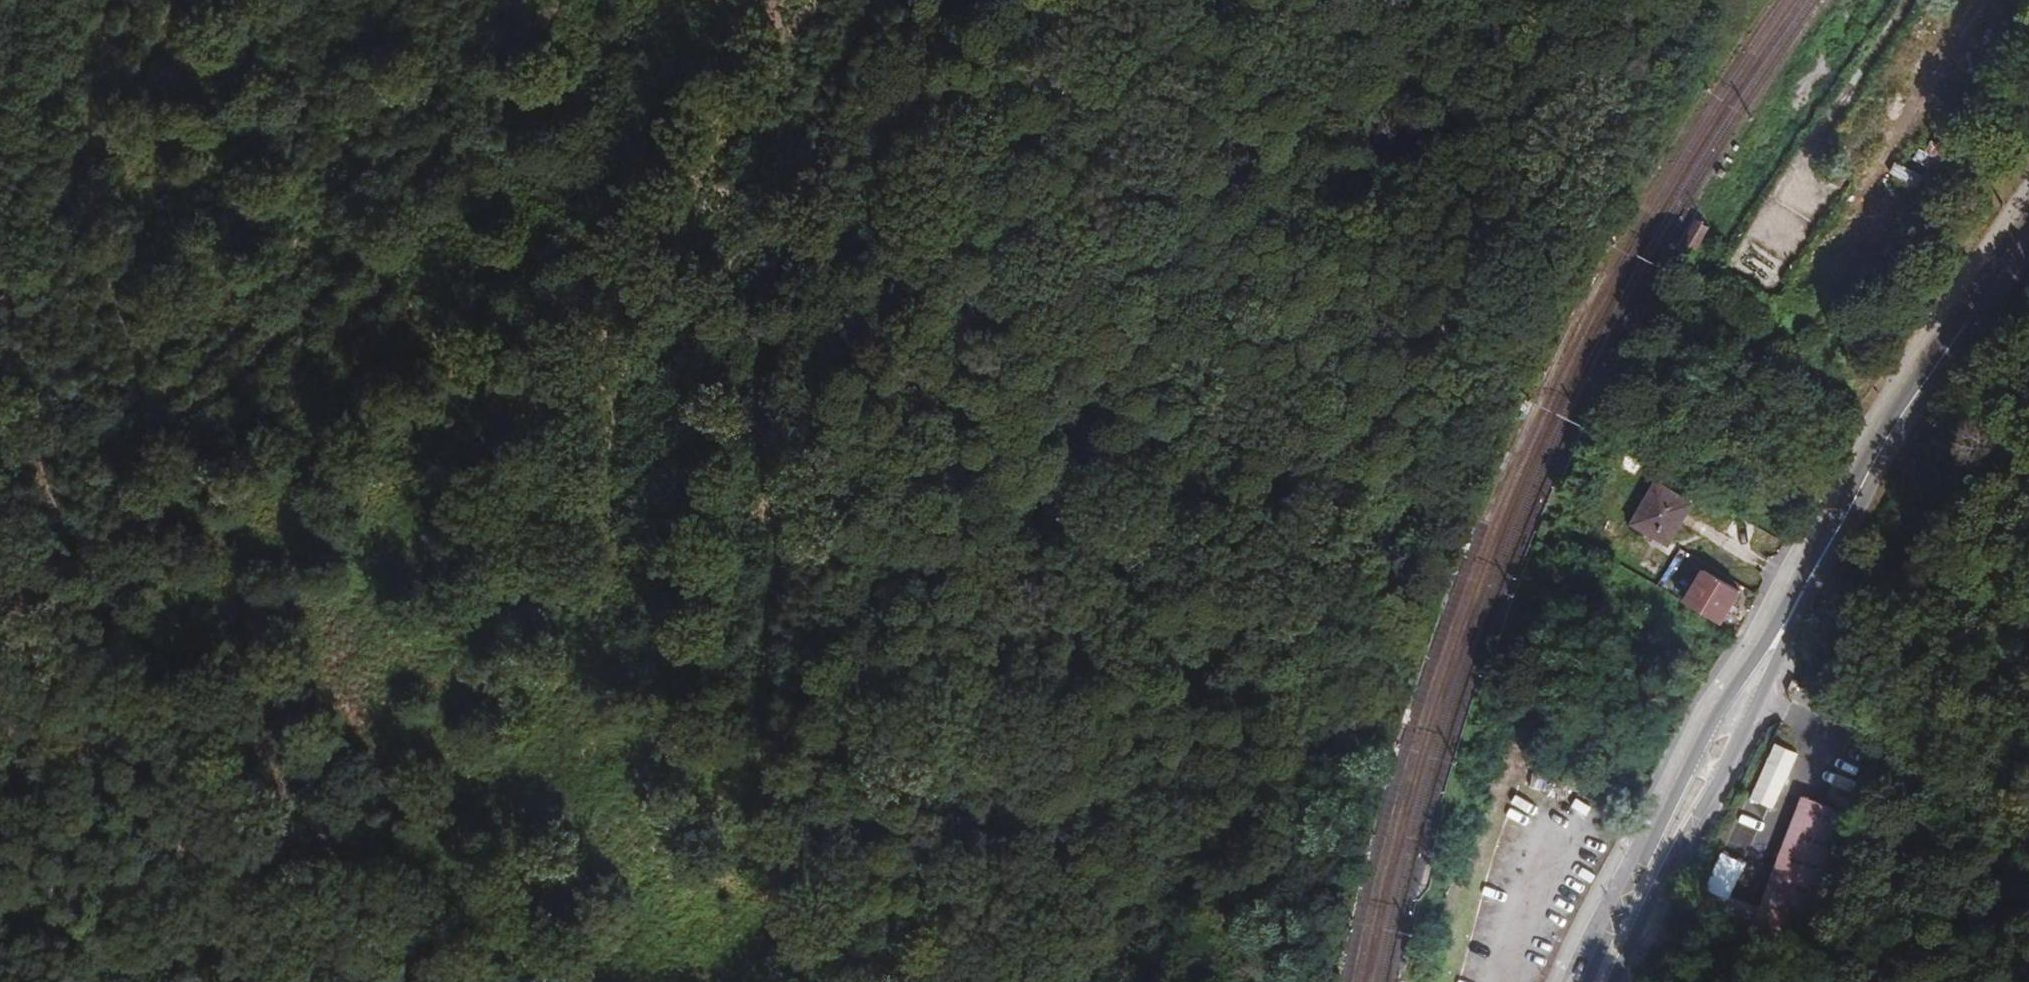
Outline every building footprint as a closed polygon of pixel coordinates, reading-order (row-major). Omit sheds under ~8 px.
[(1901,161),(1895,173),(1922,187),(1928,175),(1901,161)] [(1692,509),(1659,489),(1635,529),(1669,549),(1692,509)] [(1681,557),(1675,566),(1692,575),(1698,567),(1681,557)] [(1679,601),(1677,607),(1721,632),(1739,601),(1702,580),(1687,605),(1679,601)] [(1841,761),(1837,771),(1862,780),(1865,769),(1841,761)] [(1800,801),(1770,877),(1801,889),(1813,858),(1830,865),(1848,820),(1800,801)] [(1708,891),(1732,900),(1746,861),(1722,853),(1708,891)] [(1801,889),(1770,877),(1748,930),(1744,942),(1791,962),(1830,865),(1813,858),(1801,889)] [(1706,927),(1711,916),(1719,900),(1705,893),(1691,922),(1706,927)] [(1731,938),(1736,926),(1711,916),(1706,927),(1731,938)] [(1748,930),(1736,926),(1731,938),(1744,942),(1748,930)]
